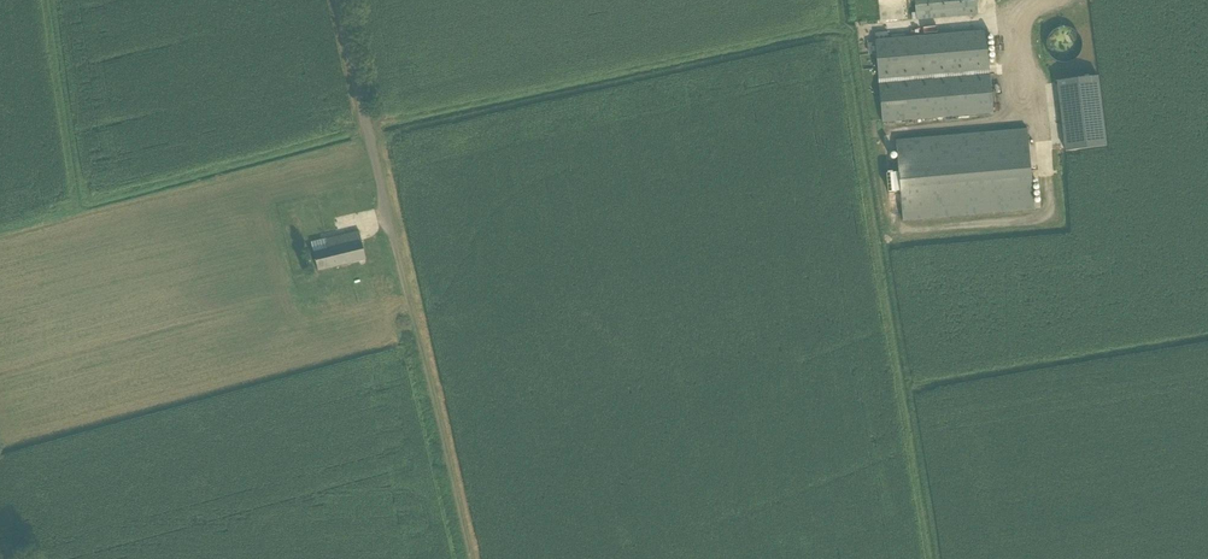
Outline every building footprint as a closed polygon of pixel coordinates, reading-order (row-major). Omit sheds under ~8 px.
[(916,20),(978,15),(977,0),(914,0),(916,20)] [(1080,56),(1075,27),(1051,32),(1057,60),(1080,56)] [(876,39),(883,122),(993,113),(986,30),(876,39)] [(1098,76),(1057,81),(1065,152),(1107,147),(1098,76)] [(898,169),(886,170),(888,193),(900,192),(903,220),(1034,209),(1027,130),(896,141),(898,169)] [(314,252),(318,271),(366,260),(359,231),(327,239),(329,249),(314,252)]
